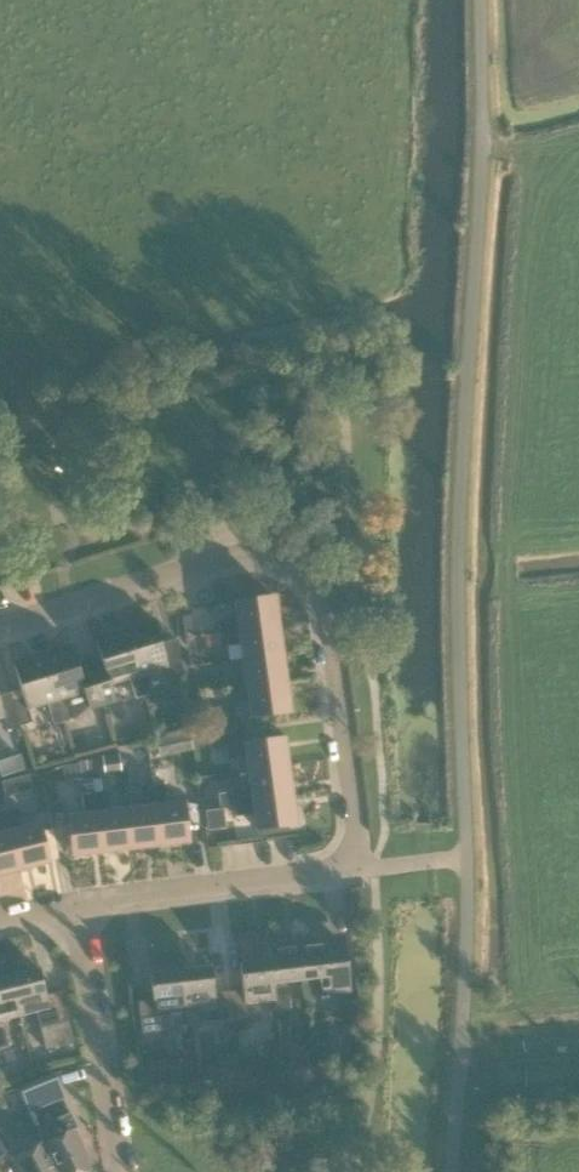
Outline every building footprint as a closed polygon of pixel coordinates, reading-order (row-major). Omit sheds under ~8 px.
[(218,623),(220,634),(277,626),(273,598),(235,603),(238,620),(218,623)] [(182,616),(184,631),(193,630),(191,615),(182,616)] [(144,697),(154,694),(147,673),(166,668),(152,620),(123,629),(144,697)] [(241,644),(244,661),(281,656),(277,626),(220,634),(221,647),(241,644)] [(135,700),(144,697),(123,629),(94,638),(102,664),(90,667),(102,703),(113,699),(109,684),(128,678),(135,700)] [(70,645),(42,654),(63,721),(72,719),(72,720),(77,718),(89,707),(102,703),(90,667),(78,671),(70,645)] [(53,725),(63,721),(42,654),(13,662),(21,690),(9,693),(15,713),(19,726),(32,722),(28,709),(46,703),(53,725)] [(226,679),(227,691),(284,683),(281,656),(244,661),(246,677),(226,679)] [(171,679),(181,676),(180,668),(169,672),(171,679)] [(284,683),(227,691),(229,704),(249,701),(251,717),(288,712),(284,683)] [(15,713),(9,693),(0,696),(0,717),(3,716),(7,730),(19,726),(15,713)] [(195,697),(196,710),(214,707),(212,695),(195,697)] [(247,756),(249,773),(287,768),(284,739),(227,747),(228,759),(247,756)] [(102,758),(104,776),(120,774),(119,757),(102,758)] [(291,796),(287,768),(249,773),(251,790),(218,794),(219,805),(234,803),(291,796)] [(29,776),(2,783),(5,797),(32,791),(29,776)] [(83,796),(95,795),(93,778),(78,780),(80,797),(83,796)] [(162,787),(150,789),(157,846),(186,842),(181,804),(164,806),(162,787)] [(129,849),(157,846),(150,789),(139,790),(141,809),(124,811),(129,849)] [(102,852),(129,849),(124,811),(108,814),(105,793),(95,795),(102,852)] [(102,852),(95,795),(83,796),(86,816),(66,818),(71,856),(102,852)] [(291,796),(234,803),(236,816),(255,813),(257,830),(295,825),(291,796)] [(18,810),(5,813),(19,869),(48,862),(38,824),(23,828),(18,810)] [(207,826),(221,824),(219,810),(205,812),(207,826)] [(19,869),(5,813),(0,815),(0,874),(19,869)] [(299,939),(304,981),(321,979),(323,995),(351,992),(344,935),(305,940),(304,938),(299,939)] [(271,959),(276,1001),(275,1001),(276,1011),(290,1010),(287,983),(304,981),(299,939),(293,940),(293,941),(268,944),(270,959),(271,959)] [(233,1023),(260,1020),(259,1003),(275,1001),(276,1001),(271,959),(270,959),(265,960),(265,961),(240,964),(243,991),(229,992),(233,1023)] [(186,1011),(203,1009),(205,1026),(233,1023),(229,992),(215,994),(212,967),(187,970),(187,969),(181,969),(186,1011)] [(139,1003),(143,1033),(171,1030),(169,1013),(186,1011),(181,969),(175,970),(175,972),(151,974),(154,1001),(139,1003)] [(61,992),(47,996),(41,970),(17,975),(16,974),(11,975),(21,1016),(36,1012),(45,1049),(73,1043),(61,992)] [(9,1047),(3,1020),(21,1016),(11,975),(5,977),(5,978),(0,980),(0,1049),(9,1047)] [(330,1064),(345,1063),(344,1053),(329,1054),(330,1064)] [(291,1070),(308,1067),(306,1055),(289,1057),(291,1070)] [(179,1058),(181,1078),(192,1077),(190,1057),(179,1058)] [(149,1081),(170,1079),(168,1060),(147,1062),(149,1081)] [(2,1068),(6,1082),(20,1079),(16,1065),(2,1068)] [(52,1074),(20,1087),(27,1103),(58,1091),(52,1074)] [(79,1129),(71,1113),(70,1113),(71,1115),(39,1130),(38,1128),(37,1129),(44,1144),(58,1171),(85,1171),(93,1168),(75,1131),(79,1129)] [(11,1147),(0,1131),(0,1156),(11,1147)] [(14,1159),(20,1171),(58,1171),(44,1144),(14,1159)]
